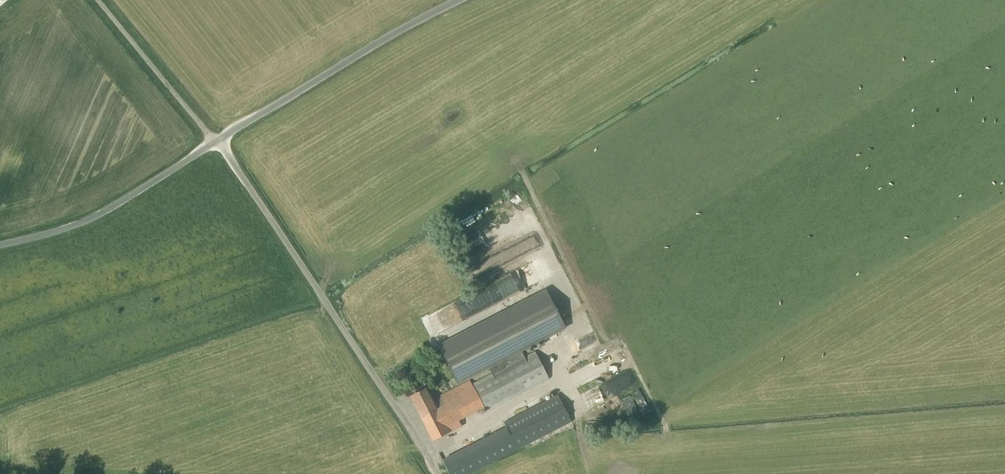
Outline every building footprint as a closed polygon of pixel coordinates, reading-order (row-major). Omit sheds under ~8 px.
[(485,215),(499,206),(496,201),(481,210),(485,215)] [(477,234),(482,246),(531,225),(526,213),(477,234)] [(504,251),(480,262),(486,275),(509,264),(504,251)] [(489,365),(492,374),(474,383),(472,381),(434,401),(427,387),(409,396),(432,441),(461,426),(458,420),(483,407),(486,412),(549,380),(535,352),(524,357),(520,349),(564,326),(545,290),(438,346),(457,382),(489,365)] [(577,371),(581,383),(628,364),(623,353),(577,371)] [(624,408),(644,402),(641,390),(620,396),(624,408)] [(571,422),(558,394),(503,422),(506,428),(443,460),(450,473),(468,473),(571,422)]
